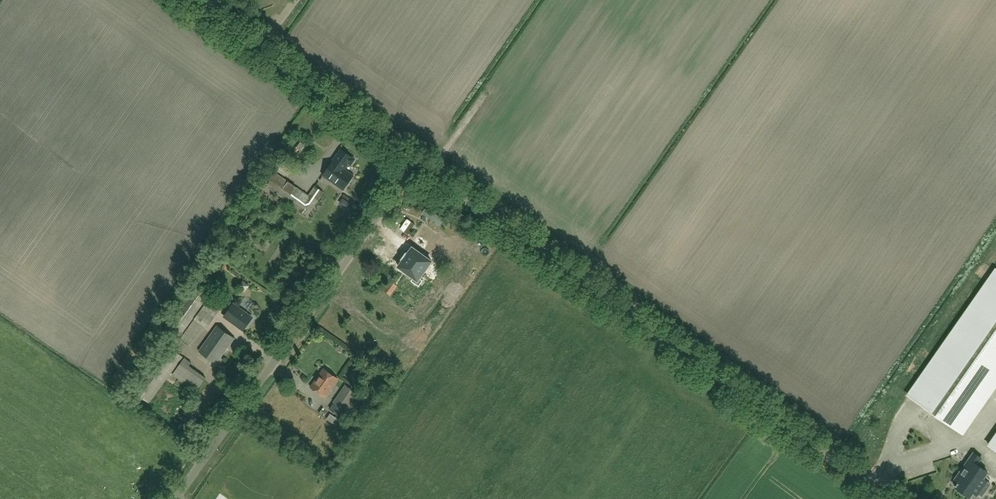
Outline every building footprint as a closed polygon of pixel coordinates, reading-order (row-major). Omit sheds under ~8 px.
[(345,169),(353,157),(341,149),(323,175),(344,190),(354,175),(345,169)] [(275,158),(268,167),(259,180),(265,185),(308,216),(324,192),(315,185),(309,194),(297,187),(286,179),(276,172),(282,163),(275,158)] [(432,260),(412,246),(407,254),(406,254),(403,258),(404,258),(399,266),(414,277),(412,280),(419,286),(423,280),(420,278),(432,260)] [(908,396),(962,433),(995,384),(995,270),(908,396)] [(242,280),(237,286),(243,291),(248,285),(242,280)] [(391,296),(398,286),(391,280),(384,290),(391,296)] [(179,337),(210,294),(197,284),(165,327),(179,337)] [(188,344),(202,325),(205,327),(218,309),(206,301),(193,318),(195,319),(181,338),(188,344)] [(242,331),(253,317),(234,303),(224,317),(242,331)] [(216,364),(235,338),(218,325),(199,351),(216,364)] [(149,403),(183,356),(166,344),(132,390),(149,403)] [(196,391),(206,378),(189,366),(191,362),(185,358),(172,374),(179,379),(191,387),(196,391)] [(325,397),(338,378),(324,368),(311,387),(325,397)] [(349,405),(357,393),(346,385),(334,402),(336,403),(331,410),(344,418),(352,407),(349,405)] [(326,420),(334,425),(338,420),(330,415),(326,420)] [(982,497),(991,484),(987,482),(987,481),(983,479),(988,472),(977,465),(981,458),(974,453),(959,474),(955,480),(959,482),(955,487),(970,498),(973,493),(977,496),(978,494),(982,497)]
